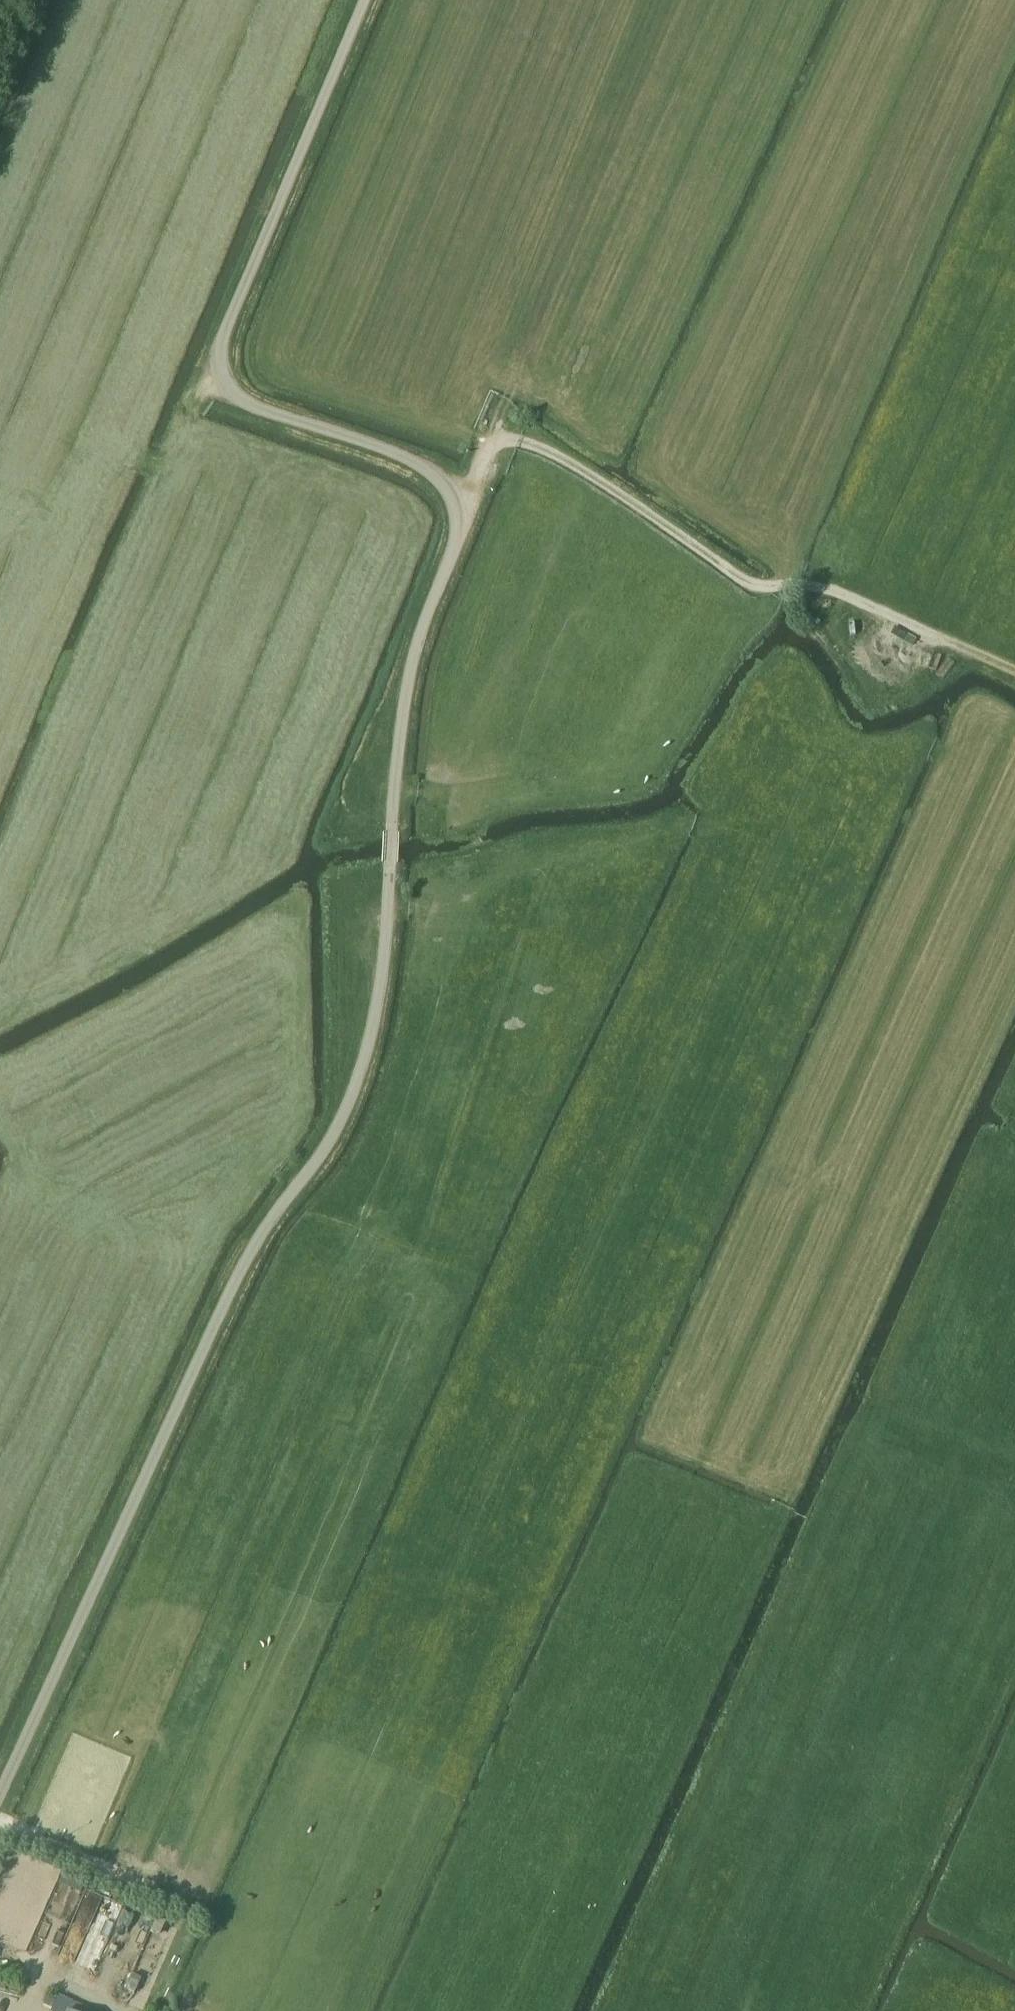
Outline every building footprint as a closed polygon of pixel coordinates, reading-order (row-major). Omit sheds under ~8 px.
[(56,1996),(50,2010),(91,2010),(56,1996)]
